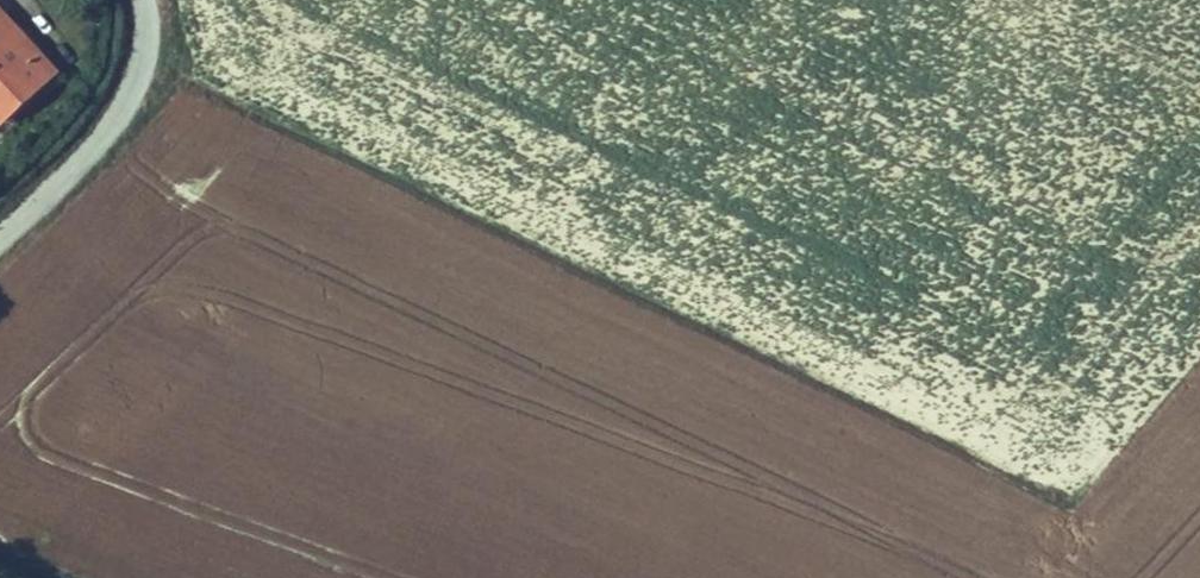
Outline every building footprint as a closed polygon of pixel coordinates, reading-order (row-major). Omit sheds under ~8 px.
[(0,37),(0,82),(58,146),(79,127),(74,121),(98,100),(23,17),(7,30),(0,37)] [(0,82),(0,103),(47,156),(58,146),(0,82)]
